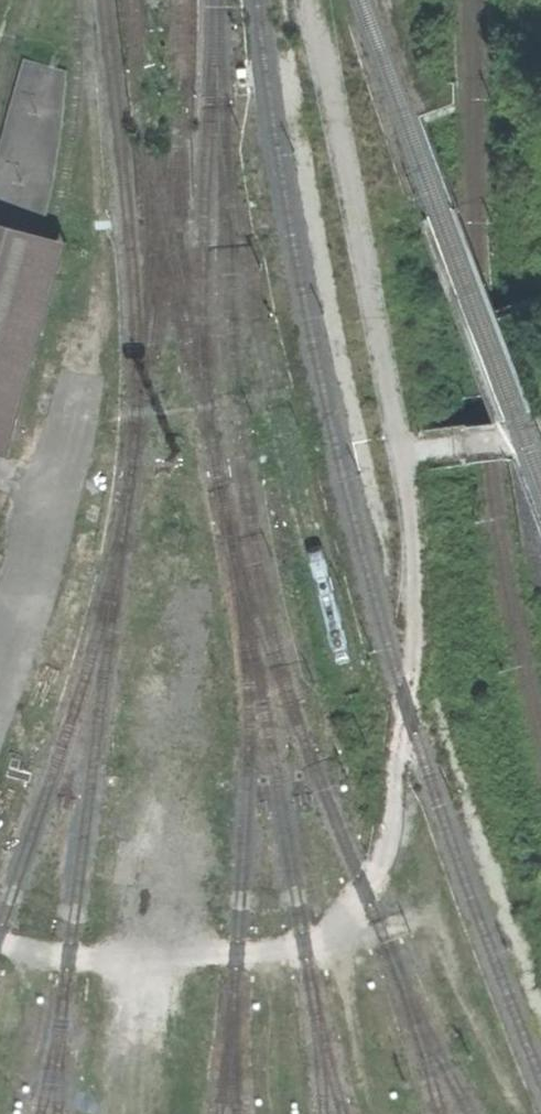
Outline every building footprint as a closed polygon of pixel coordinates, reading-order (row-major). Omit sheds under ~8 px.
[(66,242),(50,237),(0,224),(0,447),(9,450),(66,242)]
